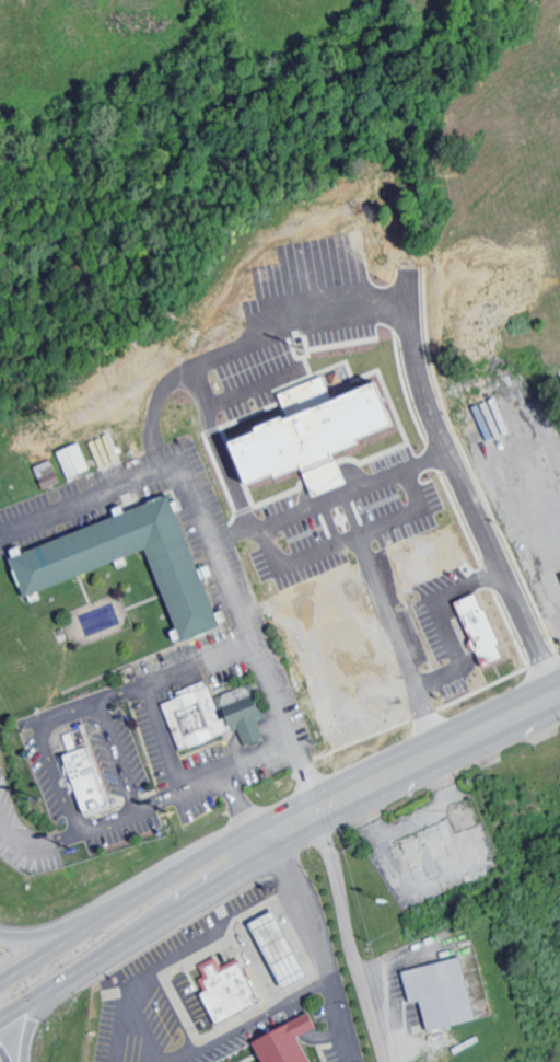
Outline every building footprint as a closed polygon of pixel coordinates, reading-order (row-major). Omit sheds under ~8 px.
[(277,470),(258,478),(256,475),(230,487),(210,443),(238,432),(236,429),(264,417),(266,420),(281,414),(272,394),(317,376),(325,396),(358,383),(376,426),(340,440),(342,443),(314,457),(315,461),(285,472),(282,467),(277,470)] [(64,479),(87,470),(76,442),(53,452),(64,479)] [(140,551),(18,598),(2,557),(161,496),(168,515),(170,513),(213,627),(175,642),(140,551)] [(478,667),(448,604),(470,593),(478,611),(480,610),(497,645),(492,646),(498,658),(478,667)] [(156,705),(205,685),(214,709),(252,694),(261,718),(253,722),(259,738),(241,746),(234,728),(176,752),(156,705)] [(56,757),(82,747),(103,805),(77,813),(56,757)] [(278,910),(314,976),(290,989),(254,923),(278,910)] [(404,1004),(415,1002),(421,1031),(471,1021),(467,1002),(470,1002),(461,958),(397,970),(404,1004)] [(222,973),(242,962),(247,971),(264,1002),(222,1025),(206,993),(212,990),(208,981),(213,978),(208,968),(217,963),(222,973)] [(300,1037),(313,1061),(267,1061),(257,1043),(283,1029),(293,1024),(313,1014),(319,1026),(300,1037)]
